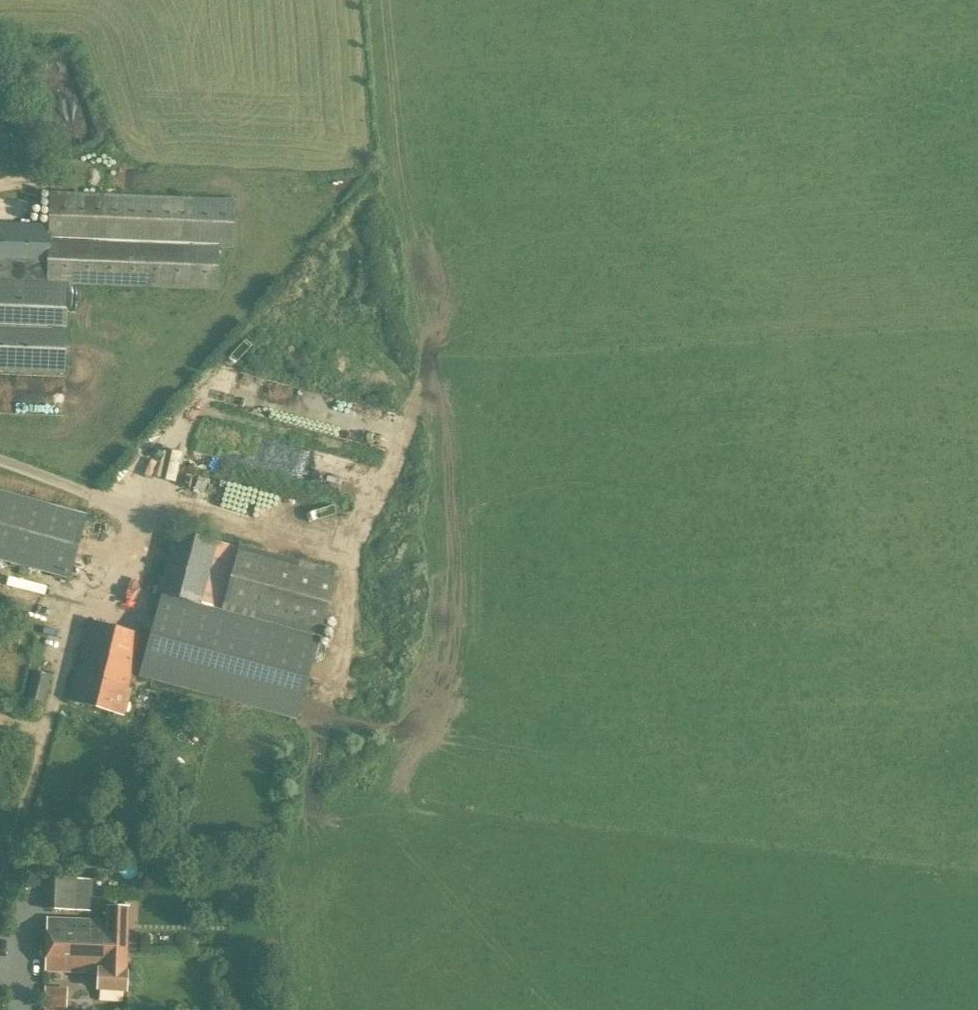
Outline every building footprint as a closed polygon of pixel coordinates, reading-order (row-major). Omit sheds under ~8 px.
[(191,289),(218,290),(219,248),(233,249),(234,201),(51,193),(50,226),(0,224),(0,370),(65,373),(68,312),(48,311),(49,283),(191,289)] [(0,492),(0,560),(68,578),(85,516),(0,492)] [(338,573),(182,530),(177,547),(180,548),(171,581),(168,580),(163,597),(167,599),(145,678),(297,720),(319,641),(320,639),(338,573)] [(140,677),(149,639),(142,637),(143,635),(90,620),(69,700),(125,715),(132,689),(128,688),(132,674),(140,677)] [(45,701),(53,673),(36,668),(28,696),(45,701)] [(44,866),(43,909),(92,910),(93,879),(78,879),(78,867),(44,866)] [(48,918),(48,945),(127,948),(129,909),(108,908),(107,920),(48,918)] [(127,948),(48,945),(47,971),(100,973),(99,990),(126,991),(127,948)] [(45,987),(44,1009),(67,1009),(67,987),(45,987)]
